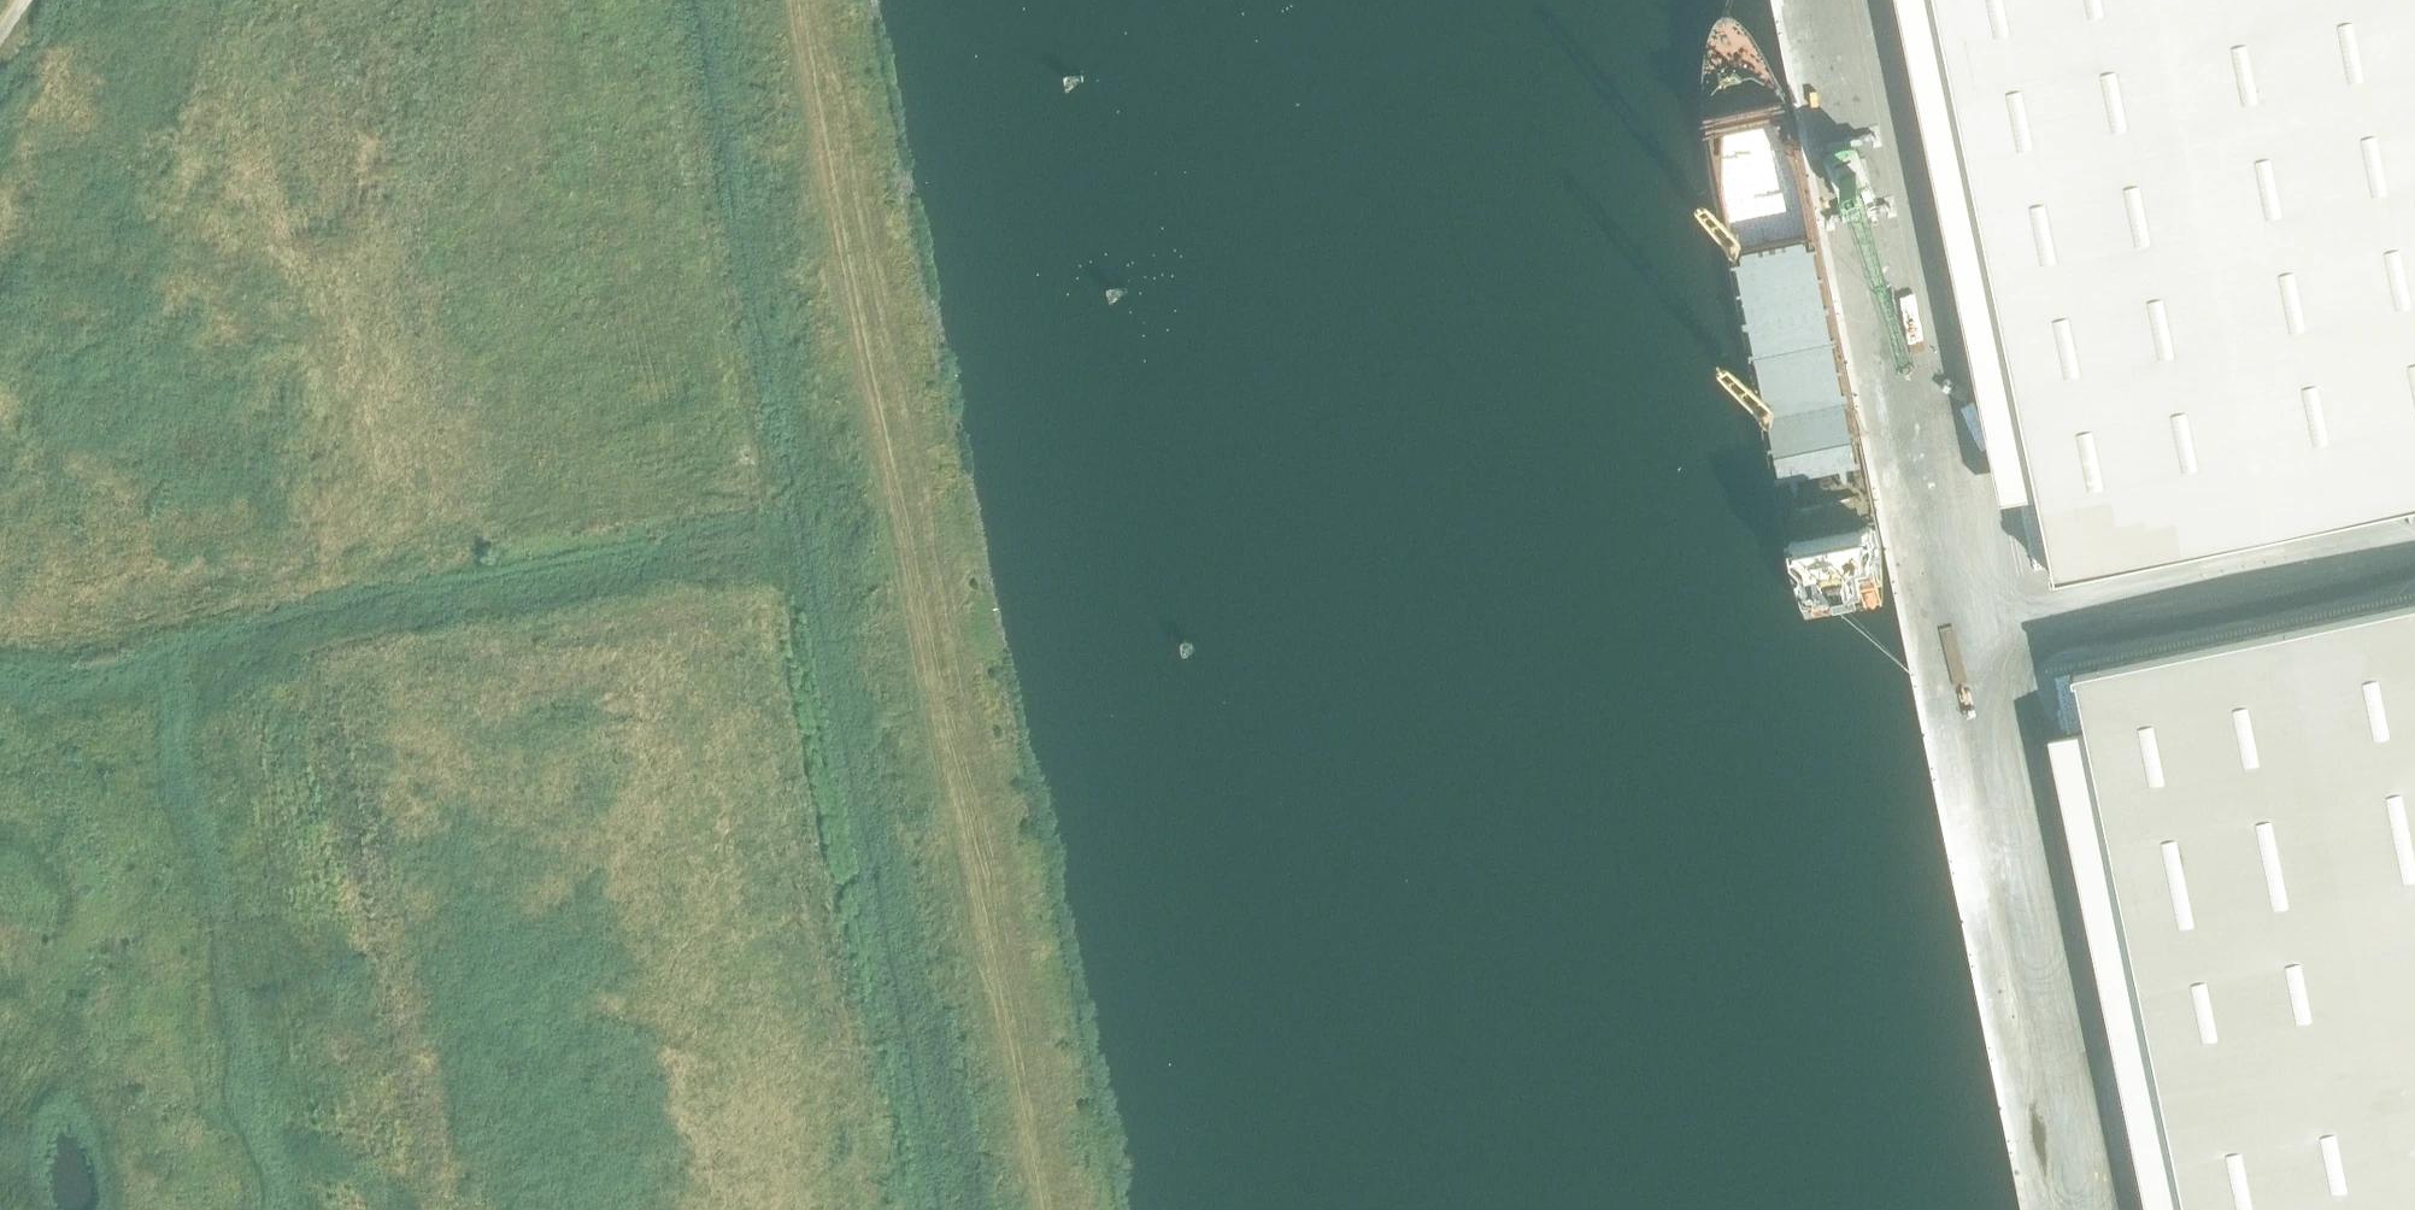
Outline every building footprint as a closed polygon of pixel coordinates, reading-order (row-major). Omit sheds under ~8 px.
[(2055,576),(2414,502),(2414,0),(1936,0),(2055,576)] [(1857,94),(1819,103),(1829,143),(1867,133),(1857,94)] [(2076,673),(2187,1209),(2414,1209),(2414,603),(2076,673)] [(2009,1017),(2011,1030),(2032,1027),(2030,1014),(2009,1017)]
